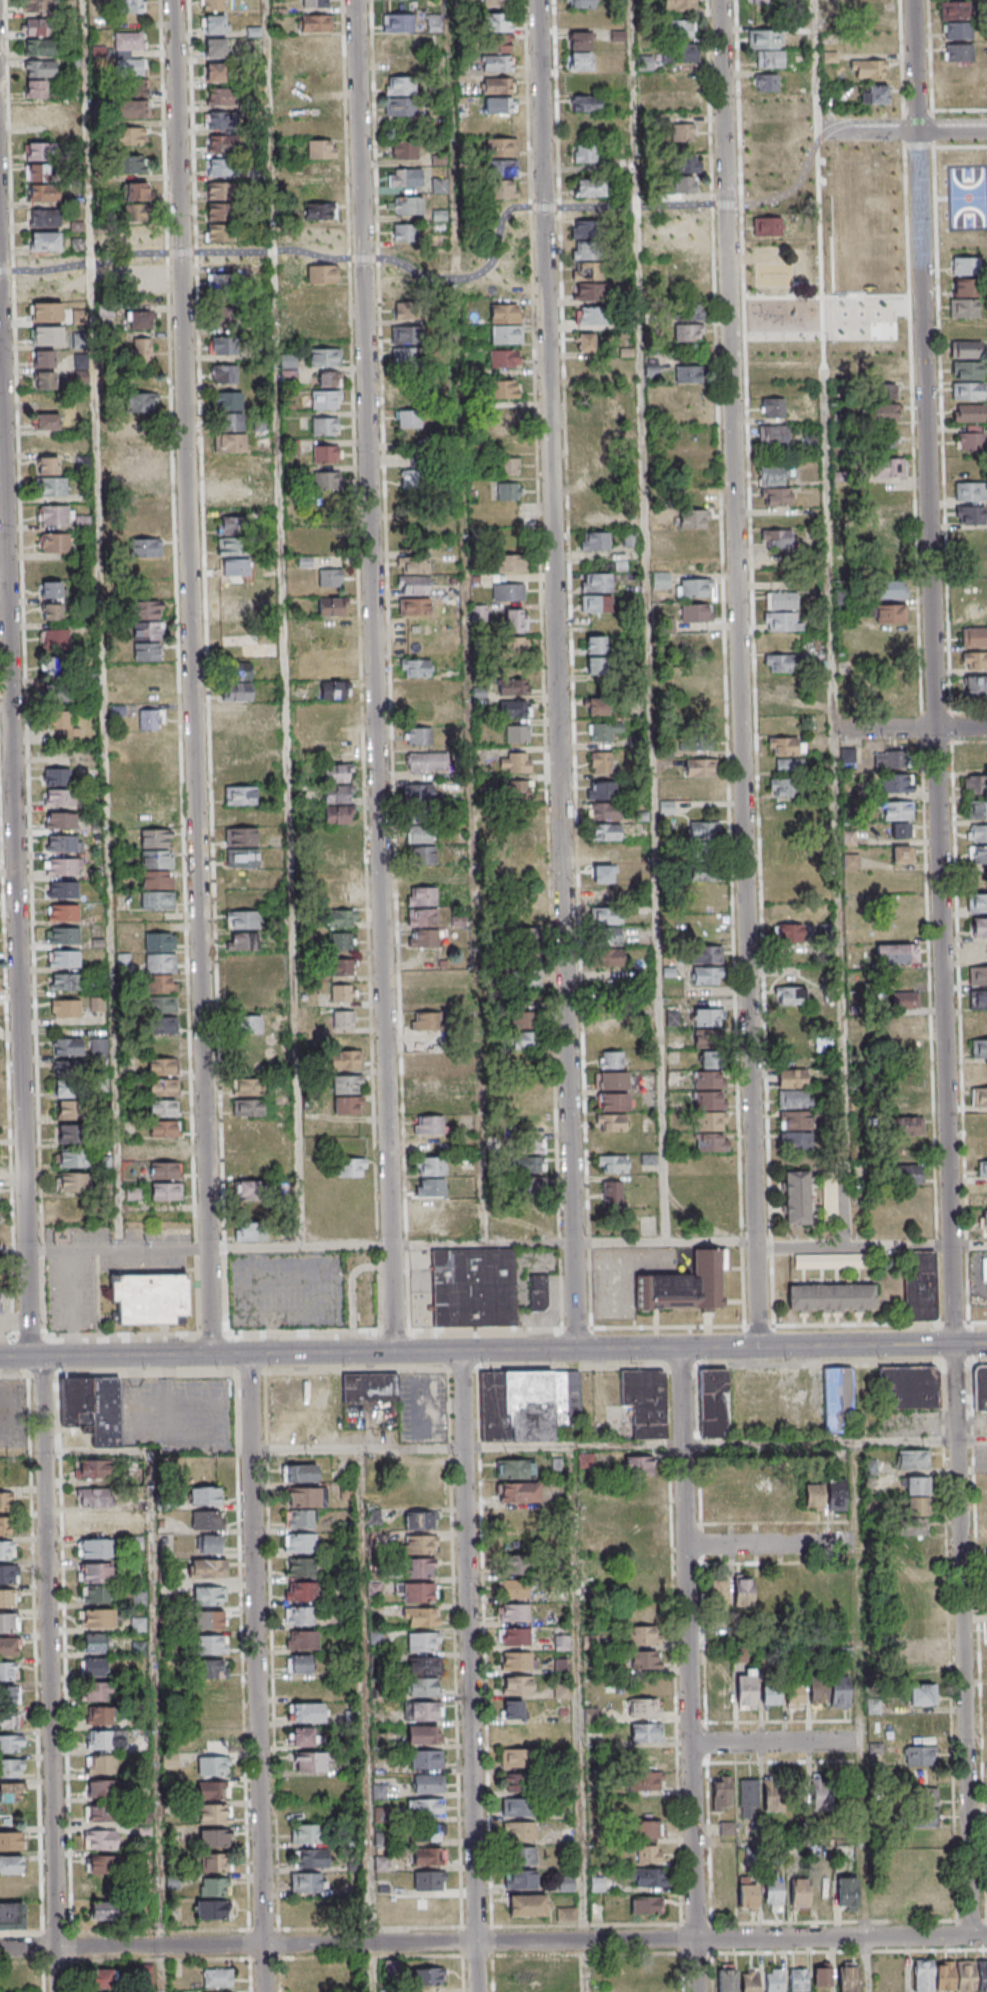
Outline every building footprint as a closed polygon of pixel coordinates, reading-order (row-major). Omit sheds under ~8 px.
[(53,0),(23,0),(23,13),(53,13),(53,0)] [(117,14),(144,14),(144,0),(117,0),(117,14)] [(200,10),(223,10),(223,0),(200,0),(200,10)] [(594,0),(565,0),(565,8),(594,8),(594,0)] [(697,0),(664,0),(664,9),(697,9),(697,0)] [(939,2),(970,1),(971,18),(940,19),(939,2)] [(226,34),(226,15),(201,15),(201,34),(226,34)] [(332,15),(300,15),(300,31),(332,31),(332,15)] [(414,33),(414,15),(382,15),(382,33),(414,33)] [(426,34),(442,34),(442,15),(426,15),(426,34)] [(510,29),(510,16),(491,16),(491,29),(510,29)] [(25,38),(53,38),(53,20),(25,20),(25,38)] [(667,20),(667,38),(695,38),(695,20),(667,20)] [(945,22),(972,22),(973,38),(945,39),(945,22)] [(783,29),(748,29),(748,47),(783,47),(783,29)] [(590,70),(590,31),(569,32),(569,51),(569,70),(590,70)] [(146,75),(146,55),(146,33),(115,33),(115,75),(146,75)] [(302,36),(302,53),(330,53),(330,36),(302,36)] [(486,36),(486,50),(511,50),(511,36),(486,36)] [(203,57),(226,57),(226,39),(203,39),(203,57)] [(55,41),(24,41),(24,56),(55,56),(55,41)] [(946,45),(973,44),(973,60),(946,61),(946,45)] [(667,46),(667,63),(698,63),(698,46),(667,46)] [(756,50),(756,67),(784,67),(784,50),(756,50)] [(513,71),(513,55),(483,55),(483,71),(513,71)] [(403,73),(403,56),(386,56),(386,73),(403,73)] [(886,59),(851,59),(851,77),(886,77),(886,59)] [(25,77),(56,77),(56,61),(25,61),(25,77)] [(226,81),(226,63),(205,63),(205,81),(226,81)] [(972,82),(973,65),(942,65),(942,81),(972,82)] [(755,73),(755,92),(778,92),(778,73),(755,73)] [(419,77),(385,77),(385,95),(419,95),(419,77)] [(484,94),(514,94),(514,77),(484,77),(484,94)] [(48,80),(25,80),(25,97),(48,97),(48,80)] [(146,83),(120,82),(119,97),(146,97),(146,83)] [(861,103),(889,103),(889,85),(861,85),(861,103)] [(234,105),(234,88),(206,88),(206,105),(234,105)] [(600,95),(571,95),(571,111),(600,111),(600,95)] [(484,113),(516,113),(516,97),(484,97),(484,113)] [(335,98),(306,98),(306,117),(335,117),(335,98)] [(384,116),(417,116),(417,98),(385,98),(384,116)] [(55,101),(26,101),(26,119),(55,119),(55,101)] [(146,101),(117,101),(117,119),(146,119),(146,101)] [(206,128),(228,128),(228,112),(206,112),(206,128)] [(672,142),(695,142),(695,124),(672,124),(672,142)] [(143,146),(143,128),(116,128),(116,146),(143,146)] [(207,136),(207,152),(238,152),(238,136),(207,136)] [(517,156),(517,138),(487,138),(487,156),(517,156)] [(307,158),(336,158),(336,140),(307,140),(307,158)] [(391,159),(417,159),(417,141),(391,141),(391,159)] [(47,143),(25,143),(25,161),(47,161),(47,143)] [(597,162),(597,145),(574,145),(574,162),(597,162)] [(770,164),(768,149),(755,150),(757,166),(770,164)] [(118,172),(143,172),(143,156),(118,156),(118,172)] [(673,157),(673,172),(701,172),(701,157),(673,157)] [(207,176),(237,176),(237,159),(207,159),(207,176)] [(517,176),(517,160),(489,160),(489,176),(517,176)] [(26,182),(49,182),(49,166),(26,166),(26,182)] [(421,186),(421,169),(389,169),(389,186),(421,186)] [(444,180),(438,180),(438,178),(432,179),(433,191),(444,191),(444,180)] [(697,193),(697,178),(671,178),(671,193),(697,193)] [(574,197),(605,197),(605,179),(574,179),(574,197)] [(517,198),(517,180),(490,180),(490,198),(517,198)] [(121,200),(147,200),(147,182),(121,182),(121,200)] [(207,183),(207,199),(231,199),(231,183),(207,183)] [(336,202),(329,202),(329,185),(305,185),(305,219),(336,219),(336,202)] [(59,203),(59,187),(29,187),(29,203),(59,203)] [(865,213),(895,213),(895,196),(865,196),(865,213)] [(423,214),(423,197),(389,197),(389,214),(423,214)] [(207,204),(207,221),(230,221),(230,204),(207,204)] [(59,211),(29,211),(29,227),(59,227),(59,211)] [(753,236),(782,236),(782,218),(753,218),(753,236)] [(571,220),(571,239),(601,239),(601,220),(571,220)] [(700,237),(700,220),(672,220),(672,237),(700,237)] [(337,223),(305,224),(305,264),(306,264),(306,284),(337,284),(337,223)] [(408,241),(408,224),(390,224),(390,241),(408,241)] [(149,225),(122,225),(122,244),(149,244),(149,225)] [(207,225),(207,242),(228,241),(227,225),(207,225)] [(60,251),(60,233),(30,233),(31,252),(60,251)] [(572,259),(598,259),(598,243),(572,243),(572,259)] [(976,258),(953,258),(953,275),(976,275),(976,258)] [(573,300),(604,300),(604,263),(572,264),(572,282),(573,282),(573,300)] [(124,288),(152,288),(152,270),(124,270),(124,288)] [(234,292),(234,275),(208,275),(208,293),(234,292)] [(31,298),(61,298),(61,279),(31,279),(31,298)] [(977,279),(953,279),(953,297),(977,297),(977,279)] [(978,300),(951,300),(951,319),(978,319),(978,300)] [(395,318),(421,318),(421,302),(395,302),(395,318)] [(702,321),(702,302),(676,302),(676,321),(702,321)] [(61,321),(61,303),(31,303),(31,321),(61,321)] [(522,304),(490,304),(490,324),(522,324),(522,304)] [(210,324),(235,324),(235,305),(210,305),(210,324)] [(608,307),(576,307),(576,325),(608,325),(608,307)] [(151,329),(151,310),(128,310),(128,329),(151,329)] [(756,339),(786,339),(786,322),(756,322),(756,339)] [(522,344),(522,325),(491,325),(491,344),(522,344)] [(703,325),(675,325),(675,343),(703,343),(703,325)] [(31,326),(31,345),(64,345),(64,326),(31,326)] [(423,343),(423,327),(391,327),(391,343),(423,343)] [(577,334),(577,353),(595,352),(595,334),(577,334)] [(234,338),(211,338),(211,355),(234,355),(234,338)] [(132,339),(132,365),(151,365),(151,339),(132,339)] [(982,358),(982,340),(951,340),(951,358),(982,358)] [(900,359),(900,343),(874,343),(874,359),(900,359)] [(422,348),(391,348),(391,363),(422,363),(422,348)] [(341,349),(310,349),(310,366),(341,366),(341,349)] [(489,349),(489,367),(519,367),(519,349),(489,349)] [(34,351),(34,368),(56,368),(56,351),(34,351)] [(281,355),(281,382),(297,382),(297,355),(281,355)] [(951,379),(982,379),(982,361),(951,361),(951,379)] [(897,364),(874,364),(874,399),(897,399),(897,364)] [(577,382),(586,381),(585,365),(575,366),(577,382)] [(237,366),(212,366),(212,383),(237,383),(237,366)] [(676,366),(676,382),(702,382),(702,366),(676,366)] [(339,386),(339,373),(317,373),(317,386),(339,386)] [(488,398),(517,398),(517,380),(488,380),(488,398)] [(952,400),(983,400),(983,382),(952,382),(952,400)] [(311,408),(341,408),(341,390),(311,390),(311,408)] [(394,406),(421,406),(421,390),(394,390),(394,406)] [(215,409),(241,409),(241,392),(215,392),(215,409)] [(154,394),(125,394),(125,414),(154,414),(154,394)] [(784,418),(784,398),(762,398),(762,418),(784,418)] [(900,421),(900,403),(868,403),(868,421),(900,421)] [(984,405),(954,405),(954,421),(984,421),(984,405)] [(421,427),(421,409),(396,409),(396,427),(421,427)] [(495,425),(514,425),(514,411),(495,411),(495,425)] [(242,431),(242,414),(219,414),(219,431),(242,431)] [(59,416),(36,416),(36,430),(59,430),(59,416)] [(312,434),(338,434),(338,417),(312,417),(312,434)] [(759,425),(759,444),(787,444),(787,425),(759,425)] [(983,425),(959,425),(959,450),(983,450),(983,425)] [(896,448),(896,430),(868,430),(868,448),(896,448)] [(215,453),(244,453),(244,434),(215,434),(215,453)] [(38,436),(38,453),(57,453),(57,436),(38,436)] [(311,462),(339,462),(339,445),(311,445),(311,462)] [(498,475),(519,475),(519,457),(498,457),(498,475)] [(58,458),(38,458),(38,475),(58,475),(58,458)] [(904,458),(870,458),(870,477),(904,477),(904,458)] [(759,467),(759,485),(785,485),(785,467),(759,467)] [(593,468),(593,486),(608,486),(608,468),(593,468)] [(401,470),(401,487),(422,487),(422,470),(401,470)] [(341,490),(341,472),(313,472),(313,490),(341,490)] [(39,480),(40,497),(67,497),(67,479),(39,480)] [(220,501),(245,501),(245,482),(220,482),(220,501)] [(520,500),(520,482),(497,482),(497,500),(520,500)] [(986,500),(986,482),(956,482),(956,500),(986,500)] [(762,506),(791,506),(791,488),(762,488),(762,506)] [(986,505),(957,505),(957,524),(986,524),(986,505)] [(39,507),(39,527),(69,527),(69,507),(39,507)] [(336,545),(336,531),(339,531),(339,508),(322,508),(322,545),(336,545)] [(709,527),(709,508),(681,508),(681,527),(709,527)] [(873,529),(904,529),(904,510),(873,510),(873,529)] [(609,511),(580,511),(580,529),(609,529),(609,511)] [(240,555),(240,534),(243,534),(243,516),(217,516),(218,555),(240,555)] [(159,518),(128,518),(128,538),(129,538),(129,557),(160,557),(161,536),(159,536),(159,518)] [(761,529),(761,547),(791,547),(791,529),(761,529)] [(710,530),(679,530),(679,548),(710,548),(710,530)] [(580,532),(580,551),(610,551),(610,532),(580,532)] [(637,546),(637,532),(624,532),(624,546),(637,546)] [(40,535),(40,553),(68,554),(68,536),(40,535)] [(501,571),(527,571),(527,555),(501,555),(501,571)] [(428,594),(428,558),(398,558),(398,574),(398,594),(428,594)] [(249,559),(221,559),(221,576),(249,576),(249,559)] [(983,577),(981,565),(974,566),(975,578),(983,577)] [(342,586),(342,569),(318,569),(318,586),(342,586)] [(652,588),(668,588),(668,572),(652,572),(652,588)] [(612,591),(612,573),(581,573),(581,591),(612,591)] [(711,578),(677,578),(677,597),(711,597),(711,578)] [(218,597),(250,597),(250,579),(218,579),(218,597)] [(906,581),(879,581),(879,598),(906,598),(906,581)] [(42,583),(42,599),(63,599),(63,583),(42,583)] [(492,600),(525,600),(525,583),(492,583),(492,600)] [(766,592),(766,609),(797,609),(797,592),(766,592)] [(612,612),(612,596),(582,596),(582,612),(612,612)] [(345,598),(318,598),(318,616),(345,616),(345,598)] [(429,599),(399,599),(399,615),(429,615),(429,599)] [(133,600),(133,619),(162,619),(162,600),(133,600)] [(250,600),(218,600),(218,618),(250,618),(250,600)] [(681,622),(712,622),(712,603),(681,603),(681,622)] [(904,623),(904,604),(876,604),(876,623),(904,623)] [(42,605),(42,621),(64,621),(64,605),(42,605)] [(506,609),(506,632),(525,632),(525,609),(506,609)] [(764,612),(764,631),(802,631),(802,622),(797,622),(797,612),(764,612)] [(133,660),(163,660),(163,622),(133,622),(133,660)] [(962,628),(962,648),(986,648),(986,628),(962,628)] [(69,649),(69,631),(41,631),(41,649),(69,649)] [(605,636),(585,636),(585,653),(605,653),(605,636)] [(528,660),(527,637),(504,637),(504,661),(528,660)] [(225,640),(225,658),(250,658),(250,640),(225,640)] [(963,652),(963,670),(986,670),(986,652),(963,652)] [(794,671),(794,654),(765,654),(765,671),(794,671)] [(605,657),(585,657),(585,674),(605,674),(605,657)] [(430,677),(429,658),(400,659),(400,677),(430,677)] [(56,660),(44,662),(46,676),(57,674),(56,660)] [(250,664),(223,664),(224,701),(253,701),(253,682),(250,682),(250,664)] [(685,677),(686,698),(705,697),(704,676),(685,677)] [(986,696),(986,676),(964,676),(964,696),(986,696)] [(528,694),(528,680),(499,679),(499,694),(528,694)] [(879,702),(905,702),(905,679),(879,679),(879,702)] [(321,699),(350,699),(350,680),(321,680),(321,699)] [(585,714),(608,715),(609,698),(586,697),(585,714)] [(500,702),(500,716),(530,716),(530,702),(500,702)] [(163,732),(165,711),(139,709),(138,729),(163,732)] [(48,729),(72,729),(72,711),(48,711),(48,729)] [(612,741),(612,732),(622,731),(622,722),(590,722),(590,741),(612,741)] [(529,726),(506,726),(506,743),(529,743),(529,726)] [(407,745),(432,745),(432,728),(407,728),(407,745)] [(630,738),(630,749),(642,748),(642,737),(630,738)] [(769,737),(769,754),(804,754),(804,737),(769,737)] [(840,748),(840,765),(855,765),(855,748),(840,748)] [(896,767),(896,751),(875,751),(875,767),(896,767)] [(591,773),(612,773),(612,752),(591,752),(591,773)] [(502,773),(530,773),(530,753),(502,753),(502,773)] [(408,774),(439,773),(438,754),(407,754),(408,774)] [(804,758),(775,758),(775,775),(804,775),(804,758)] [(684,776),(716,776),(716,759),(684,759),(684,776)] [(324,782),(351,782),(351,764),(324,764),(324,782)] [(69,785),(69,768),(44,768),(44,785),(69,785)] [(912,791),(912,774),(882,774),(882,791),(912,791)] [(963,794),(986,794),(986,776),(963,776),(963,794)] [(770,779),(770,818),(799,818),(799,779),(770,779)] [(588,798),(614,798),(614,780),(588,780),(588,798)] [(505,781),(504,802),(530,803),(531,782),(505,781)] [(324,803),(352,803),(352,785),(324,785),(324,803)] [(404,785),(404,802),(434,802),(434,785),(404,785)] [(257,805),(257,786),(224,786),(224,805),(257,805)] [(51,791),(79,791),(80,807),(48,808),(47,801),(51,801),(51,791)] [(967,800),(967,818),(986,818),(986,800),(967,800)] [(913,801),(885,801),(885,819),(913,819),(913,801)] [(660,802),(660,814),(673,814),(673,802),(660,802)] [(618,803),(589,803),(589,819),(618,819),(618,803)] [(324,824),(350,824),(350,806),(324,806),(324,824)] [(51,814),(80,814),(80,830),(48,831),(48,824),(51,824),(51,814)] [(688,822),(688,840),(711,840),(711,822),(688,822)] [(592,824),(592,840),(620,840),(620,824),(592,824)] [(912,824),(892,824),(892,837),(912,837),(912,824)] [(970,824),(970,841),(986,841),(986,824),(970,824)] [(409,826),(409,843),(435,843),(435,826),(409,826)] [(257,827),(224,827),(224,846),(257,846),(257,827)] [(52,838),(81,838),(81,854),(49,854),(49,848),(52,848),(52,838)] [(912,846),(893,846),(893,863),(912,863),(912,846)] [(969,846),(969,863),(986,863),(986,846),(969,846)] [(434,847),(409,848),(410,866),(435,865),(434,847)] [(355,866),(355,848),(325,848),(325,866),(355,866)] [(225,867),(258,867),(258,849),(225,849),(225,867)] [(53,861),(81,861),(82,877),(50,877),(50,871),(53,871),(53,861)] [(593,884),(613,883),(612,866),(593,867),(593,884)] [(720,881),(720,867),(692,867),(692,881),(720,881)] [(173,871),(142,871),(141,889),(173,889),(173,871)] [(54,884),(82,883),(83,900),(51,900),(50,894),(54,894),(54,884)] [(436,887),(407,887),(407,905),(436,905),(436,887)] [(141,909),(174,909),(174,891),(141,891),(141,909)] [(967,893),(967,912),(986,912),(986,893),(967,893)] [(54,907),(83,907),(83,923),(51,923),(51,917),(54,917),(54,907)] [(621,944),(621,907),(592,907),(592,944),(621,944)] [(328,928),(355,928),(355,909),(328,909),(328,928)] [(408,926),(435,926),(435,909),(408,909),(408,926)] [(258,929),(258,910),(227,910),(227,929),(258,929)] [(972,918),(972,936),(986,936),(986,918),(972,918)] [(803,942),(803,924),(776,924),(776,942),(803,942)] [(54,930),(83,930),(83,946),(51,947),(51,940),(54,940),(54,930)] [(437,947),(437,930),(407,930),(407,947),(437,947)] [(176,933),(145,933),(145,952),(176,952),(176,933)] [(259,951),(259,933),(231,933),(231,951),(259,951)] [(354,933),(331,933),(331,950),(354,950),(354,933)] [(986,961),(986,942),(970,942),(970,961),(986,961)] [(919,963),(919,943),(876,943),(876,963),(919,963)] [(623,965),(623,948),(594,948),(594,965),(623,965)] [(722,949),(697,949),(697,963),(722,963),(722,949)] [(55,953),(84,953),(84,969),(52,970),(52,963),(55,963),(55,953)] [(177,954),(146,954),(146,973),(177,973),(177,954)] [(333,976),(355,976),(355,958),(333,958),(333,976)] [(986,985),(986,966),(969,966),(969,985),(986,985)] [(692,967),(692,984),(723,984),(723,967),(692,967)] [(56,976),(84,975),(85,992),(53,992),(53,986),(56,985),(56,976)] [(178,976),(146,976),(146,993),(178,993),(178,976)] [(354,984),(331,984),(331,1002),(354,1002),(354,984)] [(805,987),(775,987),(775,1006),(805,1006),(805,987)] [(892,991),(892,1008),(918,1008),(918,991),(892,991)] [(986,1009),(986,991),(970,991),(970,1009),(986,1009)] [(176,997),(147,997),(147,1012),(176,1012),(176,997)] [(104,998),(90,998),(91,1011),(104,1010),(104,998)] [(58,1019),(85,1018),(85,1002),(54,1002),(55,1014),(58,1014),(58,1019)] [(724,1008),(694,1008),(694,1027),(724,1027),(724,1008)] [(354,1010),(333,1010),(333,1029),(354,1029),(354,1010)] [(411,1011),(411,1031),(443,1031),(443,1011),(411,1011)] [(512,1011),(512,1028),(537,1028),(537,1011),(512,1011)] [(261,1015),(240,1015),(241,1033),(261,1033),(261,1015)] [(147,1034),(176,1034),(176,1018),(147,1018),(147,1034)] [(890,1018),(890,1034),(919,1034),(919,1018),(890,1018)] [(619,1029),(597,1029),(597,1046),(619,1046),(619,1029)] [(694,1029),(694,1047),(725,1047),(725,1029),(694,1029)] [(511,1050),(536,1050),(536,1032),(511,1032),(511,1050)] [(52,1038),(52,1056),(82,1056),(82,1038),(52,1038)] [(107,1056),(107,1038),(91,1038),(91,1056),(107,1056)] [(972,1039),(972,1058),(986,1058),(986,1039),(972,1039)] [(917,1042),(890,1042),(890,1061),(917,1061),(917,1042)] [(329,1051),(329,1069),(361,1069),(361,1050),(329,1051)] [(623,1068),(623,1052),(599,1052),(599,1068),(623,1068)] [(441,1054),(412,1054),(412,1072),(441,1072),(441,1054)] [(176,1059),(147,1059),(147,1076),(176,1076),(176,1059)] [(55,1075),(81,1075),(81,1061),(55,1061),(55,1075)] [(972,1079),(986,1079),(986,1063),(972,1063),(972,1079)] [(778,1087),(807,1087),(807,1069),(778,1069),(778,1087)] [(595,1089),(628,1089),(628,1072),(595,1072),(595,1089)] [(699,1073),(699,1090),(729,1090),(729,1080),(723,1080),(723,1073),(699,1073)] [(362,1093),(362,1076),(331,1076),(331,1093),(362,1093)] [(55,1097),(75,1097),(75,1079),(55,1079),(55,1097)] [(148,1096),(177,1096),(177,1079),(148,1079),(148,1096)] [(234,1096),(264,1096),(264,1080),(234,1080),(234,1096)] [(972,1087),(972,1107),(986,1107),(986,1087),(972,1087)] [(811,1109),(811,1089),(778,1089),(778,1109),(811,1109)] [(630,1111),(630,1094),(599,1094),(599,1111),(630,1111)] [(699,1095),(700,1111),(729,1111),(729,1102),(723,1102),(723,1094),(699,1095)] [(415,1095),(415,1111),(432,1111),(432,1095),(415,1095)] [(363,1114),(363,1096),(332,1096),(332,1114),(363,1114)] [(179,1099),(148,1099),(148,1116),(178,1117),(179,1099)] [(81,1119),(81,1101),(58,1101),(58,1119),(81,1119)] [(254,1115),(252,1104),(238,1106),(240,1117),(254,1115)] [(812,1111),(780,1111),(780,1130),(812,1130),(812,1111)] [(629,1129),(629,1114),(596,1114),(596,1129),(629,1129)] [(445,1115),(413,1115),(413,1134),(445,1134),(445,1115)] [(923,1117),(896,1117),(896,1136),(923,1136),(923,1117)] [(179,1120),(149,1120),(149,1137),(179,1137),(179,1120)] [(79,1125),(58,1125),(58,1143),(79,1143),(79,1125)] [(811,1150),(811,1132),(780,1132),(780,1150),(811,1150)] [(701,1136),(701,1152),(731,1152),(731,1143),(725,1143),(725,1135),(701,1136)] [(519,1154),(544,1154),(544,1140),(519,1140),(519,1154)] [(151,1158),(180,1158),(180,1141),(151,1141),(151,1158)] [(58,1167),(88,1167),(88,1150),(58,1150),(58,1167)] [(602,1173),(629,1173),(629,1155),(602,1155),(602,1173)] [(446,1157),(414,1157),(414,1176),(446,1176),(446,1157)] [(365,1159),(338,1158),(338,1176),(365,1177),(365,1159)] [(511,1159),(511,1170),(544,1170),(544,1159),(511,1159)] [(978,1177),(986,1177),(986,1161),(978,1161),(978,1177)] [(181,1162),(150,1162),(150,1179),(181,1179),(181,1162)] [(897,1164),(897,1183),(920,1183),(920,1164),(897,1164)] [(810,1170),(785,1170),(785,1224),(810,1224),(810,1170)] [(89,1173),(58,1173),(58,1194),(89,1194),(89,1173)] [(434,1197),(434,1179),(415,1179),(415,1197),(434,1197)] [(546,1180),(518,1180),(518,1197),(546,1197),(546,1180)] [(823,1180),(823,1222),(837,1222),(837,1180),(823,1180)] [(622,1206),(622,1182),(603,1181),(603,1206),(622,1206)] [(151,1199),(183,1199),(183,1183),(151,1183),(151,1199)] [(267,1183),(234,1183),(235,1202),(267,1201),(267,1183)] [(449,1199),(417,1199),(417,1217),(449,1217),(449,1199)] [(445,1219),(418,1219),(418,1238),(445,1238),(445,1219)] [(264,1242),(264,1224),(236,1224),(236,1242),(264,1242)] [(639,1273),(640,1309),(724,1308),(723,1248),(693,1249),(694,1272),(639,1273)] [(435,1252),(517,1250),(519,1327),(437,1330),(435,1252)] [(936,1320),(936,1252),(906,1252),(906,1320),(936,1320)] [(109,1274),(109,1301),(117,1301),(117,1325),(176,1324),(176,1315),(189,1315),(188,1273),(109,1274)] [(548,1274),(530,1274),(530,1299),(519,1299),(519,1310),(548,1310),(548,1274)] [(874,1312),(874,1284),(788,1284),(788,1312),(874,1312)] [(986,1411),(986,1365),(973,1365),(974,1411),(986,1411)] [(843,1419),(852,1419),(852,1366),(824,1366),(824,1433),(843,1433),(843,1419)] [(939,1408),(939,1367),(879,1367),(879,1408),(939,1408)] [(700,1369),(700,1438),(728,1438),(728,1369),(700,1369)] [(580,1370),(482,1372),(484,1442),(555,1441),(554,1430),(568,1429),(568,1421),(581,1421),(580,1370)] [(621,1370),(622,1403),(633,1403),(633,1439),(666,1439),(666,1370),(621,1370)] [(344,1402),(399,1402),(399,1373),(344,1373),(344,1402)] [(120,1377),(60,1377),(60,1427),(81,1427),(81,1433),(94,1433),(94,1447),(121,1446),(120,1377)] [(898,1468),(928,1468),(928,1449),(898,1449),(898,1468)] [(653,1457),(624,1457),(624,1474),(653,1474),(653,1457)] [(111,1460),(75,1460),(75,1479),(111,1479),(111,1460)] [(533,1460),(496,1460),(496,1476),(533,1476),(533,1460)] [(317,1465),(283,1465),(283,1484),(317,1484),(317,1465)] [(846,1510),(846,1477),(827,1477),(827,1510),(846,1510)] [(906,1516),(927,1515),(927,1477),(906,1477),(906,1516)] [(497,1501),(539,1501),(539,1483),(497,1483),(497,1501)] [(823,1483),(804,1483),(804,1509),(823,1509),(823,1483)] [(223,1504),(223,1487),(190,1487),(190,1504),(223,1504)] [(352,1499),(353,1488),(342,1487),(341,1498),(352,1499)] [(326,1507),(327,1488),(287,1488),(287,1507),(326,1507)] [(77,1508),(110,1508),(110,1490),(77,1490),(77,1508)] [(12,1493),(0,1493),(0,1511),(12,1511),(12,1493)] [(192,1529),(223,1529),(223,1511),(192,1511),(192,1529)] [(313,1511),(286,1511),(286,1528),(313,1528),(313,1511)] [(405,1529),(434,1529),(434,1512),(405,1512),(405,1529)] [(12,1536),(12,1518),(0,1518),(0,1536),(12,1536)] [(928,1520),(907,1520),(907,1557),(928,1557),(928,1520)] [(316,1552),(316,1534),(284,1534),(284,1552),(316,1552)] [(198,1535),(198,1553),(220,1553),(220,1535),(198,1535)] [(436,1554),(436,1535),(405,1535),(405,1554),(436,1554)] [(111,1541),(78,1541),(78,1560),(111,1560),(111,1541)] [(0,1542),(0,1561),(14,1561),(14,1542),(0,1542)] [(226,1559),(190,1559),(190,1578),(226,1578),(226,1559)] [(316,1559),(284,1559),(284,1576),(316,1576),(316,1559)] [(405,1560),(405,1579),(434,1579),(434,1560),(405,1560)] [(17,1584),(17,1566),(0,1566),(0,1584),(17,1584)] [(111,1584),(111,1566),(78,1566),(78,1584),(111,1584)] [(753,1606),(753,1578),(733,1578),(733,1606),(753,1606)] [(709,1579),(709,1605),(727,1605),(727,1579),(709,1579)] [(528,1598),(528,1580),(500,1580),(500,1598),(528,1598)] [(317,1600),(317,1582),(285,1582),(285,1600),(317,1600)] [(435,1603),(435,1584),(403,1584),(403,1603),(435,1603)] [(192,1605),(226,1605),(226,1587),(192,1587),(192,1605)] [(108,1588),(81,1588),(81,1604),(108,1604),(108,1588)] [(0,1591),(0,1607),(14,1607),(14,1591),(0,1591)] [(529,1604),(498,1604),(498,1621),(529,1621),(529,1604)] [(314,1606),(285,1606),(285,1625),(314,1625),(314,1606)] [(437,1627),(437,1609),(409,1609),(409,1627),(437,1627)] [(80,1611),(80,1629),(116,1629),(116,1611),(80,1611)] [(195,1629),(224,1629),(224,1611),(195,1611),(195,1629)] [(338,1626),(350,1626),(350,1614),(338,1614),(338,1626)] [(18,1615),(0,1615),(0,1632),(18,1632),(18,1615)] [(628,1627),(628,1647),(660,1647),(660,1627),(628,1627)] [(530,1628),(498,1628),(498,1646),(530,1646),(530,1628)] [(318,1631),(286,1631),(286,1649),(318,1649),(318,1631)] [(408,1651),(440,1651),(440,1633),(408,1633),(408,1651)] [(194,1654),(227,1654),(227,1636),(194,1636),(194,1654)] [(83,1637),(83,1653),(105,1653),(105,1637),(83,1637)] [(17,1657),(17,1639),(0,1639),(0,1657),(17,1657)] [(630,1671),(660,1671),(660,1651),(630,1651),(630,1671)] [(501,1671),(533,1671),(533,1652),(501,1652),(501,1671)] [(312,1673),(312,1655),(287,1655),(287,1673),(312,1673)] [(440,1658),(411,1658),(411,1674),(440,1674),(440,1658)] [(568,1660),(556,1660),(556,1672),(568,1672),(568,1660)] [(80,1661),(80,1676),(105,1676),(105,1661),(80,1661)] [(223,1679),(224,1662),(196,1661),(196,1679),(223,1679)] [(17,1681),(17,1663),(0,1663),(0,1681),(17,1681)] [(755,1709),(755,1673),(736,1673),(736,1709),(755,1709)] [(532,1675),(502,1675),(502,1695),(532,1695),(532,1675)] [(849,1676),(831,1676),(831,1707),(849,1707),(849,1676)] [(827,1706),(827,1677),(810,1677),(810,1706),(827,1706)] [(439,1678),(410,1678),(410,1697),(439,1697),(439,1678)] [(289,1680),(289,1697),(322,1697),(322,1680),(289,1680)] [(569,1698),(569,1683),(553,1683),(553,1698),(569,1698)] [(910,1705),(934,1705),(934,1684),(910,1683),(910,1705)] [(803,1684),(786,1684),(786,1708),(803,1708),(803,1684)] [(111,1702),(111,1685),(84,1685),(84,1702),(111,1702)] [(779,1685),(761,1685),(761,1707),(779,1707),(779,1685)] [(19,1704),(19,1688),(0,1688),(0,1704),(19,1704)] [(626,1718),(661,1718),(661,1698),(626,1698),(626,1718)] [(523,1700),(500,1700),(500,1719),(523,1719),(523,1700)] [(441,1702),(404,1702),(404,1721),(441,1721),(441,1702)] [(324,1703),(288,1703),(288,1723),(324,1723),(324,1703)] [(86,1708),(86,1726),(116,1726),(116,1708),(86,1708)] [(18,1712),(0,1712),(0,1729),(18,1729),(18,1712)] [(630,1742),(662,1742),(662,1723),(630,1723),(630,1742)] [(439,1745),(438,1726),(405,1726),(405,1745),(439,1745)] [(291,1748),(315,1748),(315,1729),(291,1729),(291,1748)] [(86,1732),(86,1750),(125,1750),(125,1732),(86,1732)] [(0,1736),(0,1753),(23,1753),(23,1736),(0,1736)] [(906,1746),(906,1765),(936,1765),(936,1746),(906,1746)] [(534,1748),(502,1748),(502,1767),(534,1767),(534,1748)] [(442,1750),(409,1750),(409,1769),(442,1769),(442,1750)] [(328,1753),(294,1753),(294,1773),(328,1773),(328,1753)] [(116,1755),(87,1755),(87,1774),(116,1774),(116,1755)] [(229,1775),(229,1755),(198,1755),(198,1775),(229,1775)] [(23,1759),(0,1759),(0,1778),(23,1778),(23,1759)] [(662,1772),(630,1772),(630,1792),(662,1792),(662,1772)] [(443,1794),(443,1774),(412,1774),(412,1794),(443,1794)] [(503,1774),(503,1791),(535,1791),(535,1774),(503,1774)] [(713,1776),(713,1811),(731,1811),(731,1776),(713,1776)] [(739,1818),(758,1818),(758,1778),(739,1778),(739,1818)] [(783,1778),(764,1778),(764,1810),(783,1810),(783,1778)] [(88,1797),(118,1797),(118,1781),(88,1781),(88,1797)] [(229,1781),(198,1781),(198,1799),(229,1799),(229,1781)] [(849,1781),(807,1781),(807,1808),(849,1808),(849,1781)] [(0,1783),(0,1801),(22,1801),(22,1783),(0,1783)] [(937,1789),(906,1789),(906,1827),(937,1827),(937,1789)] [(534,1816),(534,1798),(502,1798),(502,1816),(534,1816)] [(660,1815),(660,1798),(632,1798),(632,1815),(660,1815)] [(444,1817),(444,1799),(408,1799),(408,1817),(444,1817)] [(231,1823),(231,1804),(198,1804),(198,1823),(231,1823)] [(88,1805),(88,1822),(116,1822),(116,1805),(88,1805)] [(536,1840),(536,1821),(503,1822),(503,1840),(536,1840)] [(636,1838),(660,1838),(660,1822),(636,1822),(636,1838)] [(289,1843),(321,1843),(321,1824),(289,1824),(289,1843)] [(413,1824),(413,1841),(445,1841),(445,1824),(413,1824)] [(562,1842),(572,1842),(572,1828),(562,1828),(562,1842)] [(199,1847),(230,1847),(230,1829),(199,1829),(199,1847)] [(0,1831),(0,1850),(21,1850),(21,1831),(0,1831)] [(116,1832),(85,1832),(85,1849),(116,1849),(116,1832)] [(637,1846),(637,1863),(661,1863),(661,1846),(637,1846)] [(413,1864),(443,1865),(443,1848),(413,1847),(413,1864)] [(734,1847),(711,1847),(711,1908),(734,1908),(734,1847)] [(536,1865),(536,1848),(509,1848),(509,1865),(536,1865)] [(328,1868),(328,1850),(297,1850),(297,1868),(328,1868)] [(199,1871),(228,1871),(228,1853),(199,1853),(199,1871)] [(22,1874),(22,1855),(0,1855),(0,1874),(22,1874)] [(114,1856),(89,1856),(89,1873),(114,1873),(114,1856)] [(632,1869),(632,1887),(664,1887),(664,1869),(632,1869)] [(445,1871),(413,1871),(413,1890),(445,1890),(445,1871)] [(505,1888),(536,1888),(536,1871),(505,1871),(505,1888)] [(289,1873),(289,1892),(325,1892),(325,1873),(289,1873)] [(838,1909),(857,1909),(857,1876),(838,1876),(838,1909)] [(89,1878),(90,1897),(107,1897),(107,1877),(89,1878)] [(230,1877),(199,1877),(199,1896),(230,1896),(230,1877)] [(809,1910),(809,1878),(791,1878),(791,1910),(809,1910)] [(758,1879),(739,1879),(739,1908),(758,1908),(758,1879)] [(26,1880),(0,1880),(0,1899),(26,1899),(26,1880)] [(783,1909),(783,1880),(765,1880),(765,1909),(783,1909)] [(549,1895),(507,1895),(507,1917),(549,1917),(549,1895)] [(443,1896),(403,1896),(403,1918),(443,1918),(443,1896)] [(631,1897),(631,1913),(664,1913),(664,1897),(631,1897)] [(196,1919),(229,1919),(229,1901),(196,1901),(196,1919)] [(113,1920),(113,1902),(90,1902),(90,1920),(113,1920)] [(0,1903),(0,1929),(25,1929),(24,1903),(0,1903)] [(575,1921),(575,1907),(558,1907),(558,1921),(575,1921)] [(577,1982),(577,1957),(515,1957),(515,1982),(577,1982)] [(915,1959),(915,1991),(933,1991),(933,1959),(915,1959)] [(936,1991),(954,1991),(954,1960),(936,1960),(936,1991)] [(957,1991),(975,1991),(975,1960),(957,1960),(957,1991)] [(978,1961),(978,1991),(986,1991),(986,1961),(978,1961)] [(152,1965),(139,1965),(139,1985),(152,1985),(152,1965)] [(839,1966),(839,1991),(859,1991),(859,1966),(839,1966)] [(830,1986),(830,1967),(813,1967),(813,1986),(830,1986)] [(232,1987),(232,1969),(203,1968),(203,1987),(232,1987)] [(444,1985),(444,1968),(413,1968),(413,1985),(444,1985)] [(736,1968),(719,1968),(719,1991),(736,1991),(736,1968)] [(766,1968),(766,1991),(783,1991),(783,1968),(766,1968)] [(808,1991),(807,1968),(790,1968),(790,1991),(808,1991)] [(114,1988),(114,1970),(85,1970),(85,1988),(114,1988)] [(759,1970),(742,1970),(742,1991),(759,1991),(759,1970)]
